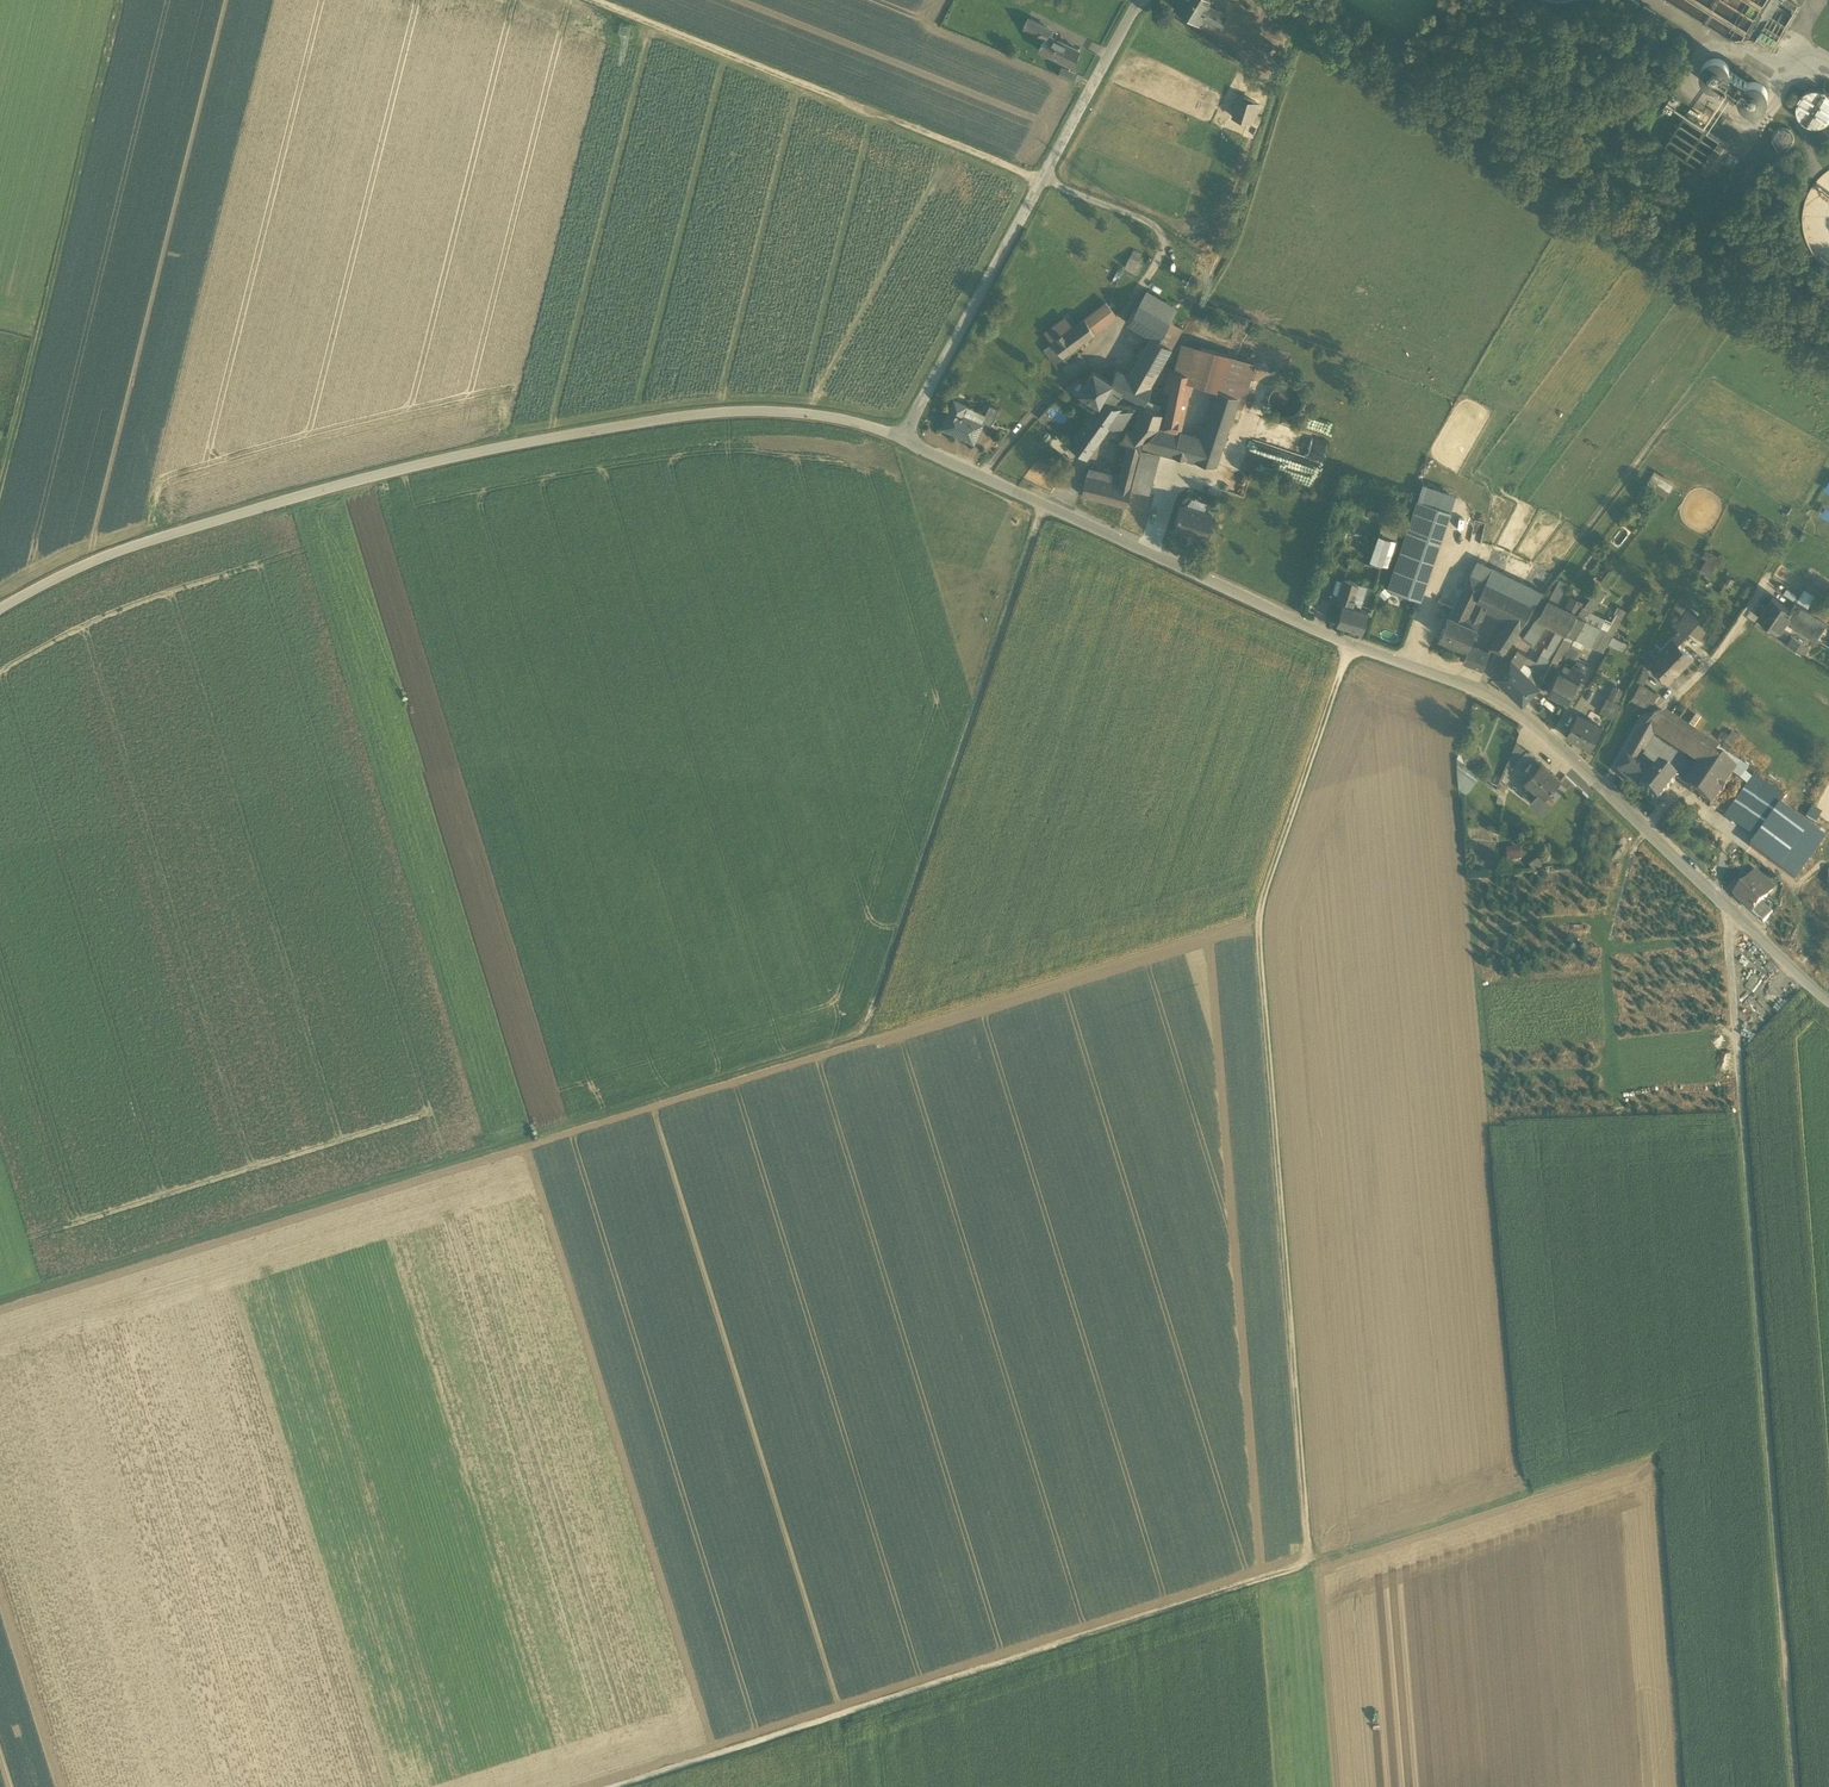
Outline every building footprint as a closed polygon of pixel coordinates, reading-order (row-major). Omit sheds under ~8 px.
[(1219,27),(1226,16),(1215,9),(1206,4),(1209,0),(1180,0),(1175,8),(1199,23),(1202,17),(1219,27)] [(1730,37),(1746,34),(1766,0),(1671,0),(1730,37)] [(1754,35),(1771,45),(1797,5),(1790,0),(1777,0),(1754,35)] [(1023,28),(1038,36),(1043,26),(1028,18),(1023,28)] [(1039,50),(1071,66),(1078,51),(1047,35),(1050,30),(1043,26),(1038,36),(1044,39),(1039,50)] [(1258,48),(1269,51),(1272,42),(1261,39),(1258,48)] [(1761,108),(1765,104),(1767,98),(1767,91),(1763,86),(1759,83),(1754,81),(1748,82),(1729,70),(1727,64),(1722,59),(1716,58),(1711,58),(1706,61),(1702,66),(1700,74),(1704,82),(1711,86),(1720,86),(1738,98),(1741,104),(1745,108),(1750,110),(1756,110),(1761,108)] [(1058,75),(1073,81),(1076,74),(1062,68),(1058,75)] [(1800,89),(1798,124),(1828,125),(1828,91),(1800,89)] [(1679,100),(1672,96),(1664,108),(1670,112),(1679,100)] [(1234,118),(1248,122),(1253,104),(1240,100),(1234,118)] [(1725,141),(1684,115),(1664,146),(1705,172),(1725,141)] [(1828,167),(1819,176),(1813,184),(1807,194),(1804,205),(1803,220),(1805,233),(1809,244),(1816,254),(1826,264),(1828,266),(1828,167)] [(1134,249),(1129,258),(1138,263),(1141,258),(1139,257),(1142,254),(1134,249)] [(1124,266),(1137,273),(1141,265),(1138,263),(1129,258),(1124,266)] [(1146,291),(1139,302),(1153,310),(1159,299),(1146,291)] [(1169,320),(1176,309),(1159,299),(1153,310),(1169,320)] [(1045,348),(1060,368),(1068,362),(1063,357),(1117,316),(1106,302),(1071,329),(1052,343),(1045,348)] [(1169,320),(1153,310),(1139,302),(1126,322),(1150,336),(1157,341),(1157,340),(1169,320)] [(1044,333),(1052,343),(1071,329),(1063,319),(1044,333)] [(1181,328),(1169,320),(1157,340),(1170,348),(1181,328)] [(1170,348),(1157,340),(1157,341),(1150,336),(1128,375),(1116,369),(1112,379),(1124,385),(1120,393),(1144,405),(1151,387),(1149,386),(1170,348)] [(1180,342),(1173,371),(1192,376),(1200,347),(1180,342)] [(1228,355),(1200,347),(1192,376),(1190,383),(1191,383),(1216,392),(1218,392),(1221,379),(1228,355)] [(1228,355),(1221,379),(1247,388),(1254,363),(1228,355)] [(1163,383),(1167,368),(1161,367),(1157,381),(1163,383)] [(1190,383),(1192,376),(1173,371),(1169,370),(1164,391),(1170,392),(1162,429),(1180,434),(1180,433),(1191,383),(1190,383)] [(1113,405),(1114,405),(1120,393),(1124,385),(1112,379),(1110,382),(1093,371),(1085,384),(1079,393),(1098,405),(1102,398),(1113,405)] [(1241,408),(1247,388),(1221,379),(1218,392),(1216,392),(1205,427),(1200,425),(1196,437),(1223,444),(1235,406),(1241,408)] [(1079,393),(1085,384),(1078,380),(1067,389),(1077,396),(1079,393)] [(1281,418),(1288,418),(1295,415),(1300,409),(1302,402),(1300,394),(1296,388),(1289,385),(1282,385),(1275,388),(1270,394),(1268,401),(1269,408),(1274,414),(1281,418)] [(1088,419),(1104,431),(1109,424),(1118,430),(1132,406),(1114,405),(1113,405),(1102,398),(1098,405),(1097,406),(1088,419)] [(941,428),(973,442),(981,424),(961,415),(965,405),(954,400),(941,428)] [(982,421),(991,425),(998,409),(989,405),(985,414),(982,421)] [(981,422),(982,421),(985,414),(967,406),(963,414),(981,422)] [(1120,441),(1131,448),(1142,440),(1157,429),(1158,427),(1162,414),(1142,407),(1136,425),(1131,432),(1127,430),(1120,441)] [(1070,445),(1086,457),(1096,443),(1104,431),(1088,419),(1080,431),(1081,432),(1077,438),(1075,437),(1070,445)] [(1272,443),(1278,426),(1261,420),(1255,437),(1272,443)] [(1174,457),(1180,434),(1162,429),(1159,428),(1158,427),(1157,429),(1142,440),(1141,448),(1160,453),(1174,457)] [(1052,436),(1047,432),(1041,439),(1046,443),(1052,436)] [(1180,434),(1174,457),(1185,460),(1192,436),(1180,433),(1180,434)] [(1216,468),(1223,444),(1196,437),(1192,436),(1185,460),(1216,468)] [(1120,473),(1133,477),(1140,451),(1127,448),(1120,473)] [(1133,477),(1130,489),(1149,494),(1160,453),(1141,448),(1140,451),(1133,477)] [(1118,483),(1120,475),(1090,467),(1086,475),(1118,483)] [(1655,471),(1651,477),(1671,489),(1675,483),(1655,471)] [(1118,483),(1086,475),(1080,494),(1125,506),(1130,489),(1133,477),(1120,473),(1120,475),(1118,483)] [(1671,489),(1651,477),(1647,485),(1666,497),(1671,489)] [(1423,487),(1409,527),(1440,538),(1453,497),(1423,487)] [(1192,498),(1185,507),(1203,513),(1206,503),(1192,498)] [(1193,537),(1205,540),(1212,516),(1203,513),(1185,507),(1180,506),(1173,526),(1184,530),(1184,531),(1184,532),(1185,534),(1187,534),(1189,534),(1190,533),(1191,532),(1194,533),(1193,537)] [(1753,519),(1746,515),(1741,525),(1747,529),(1753,519)] [(1378,535),(1394,541),(1398,528),(1382,523),(1378,535)] [(1440,538),(1409,527),(1408,527),(1387,590),(1419,600),(1440,538)] [(1370,560),(1386,566),(1394,541),(1378,535),(1370,560)] [(1706,550),(1702,557),(1706,559),(1717,565),(1724,569),(1729,559),(1720,555),(1718,557),(1706,550)] [(1349,556),(1347,567),(1364,573),(1368,563),(1349,556)] [(1706,559),(1699,571),(1708,579),(1717,565),(1706,559)] [(1477,561),(1471,574),(1487,582),(1505,591),(1511,578),(1477,561)] [(1366,611),(1371,613),(1378,592),(1379,589),(1374,588),(1380,566),(1368,563),(1364,573),(1347,567),(1336,602),(1341,604),(1342,603),(1350,606),(1358,583),(1372,588),(1366,611)] [(1458,599),(1475,606),(1487,582),(1471,574),(1458,599)] [(1522,626),(1536,605),(1515,595),(1522,583),(1511,578),(1505,591),(1487,582),(1475,606),(1485,611),(1487,609),(1509,619),(1522,626)] [(1549,599),(1556,603),(1567,583),(1559,579),(1549,599)] [(1336,622),(1360,629),(1366,611),(1372,588),(1358,583),(1350,606),(1342,603),(1341,604),(1336,622)] [(1543,593),(1522,583),(1515,595),(1536,605),(1543,593)] [(1384,587),(1378,592),(1384,599),(1390,593),(1384,587)] [(1599,588),(1583,608),(1590,611),(1592,612),(1606,594),(1599,588)] [(1786,588),(1783,593),(1794,600),(1797,595),(1786,588)] [(1804,588),(1797,600),(1808,608),(1816,596),(1804,588)] [(1564,610),(1577,616),(1583,607),(1585,603),(1571,596),(1564,610)] [(1778,630),(1785,620),(1792,610),(1790,609),(1772,597),(1766,606),(1765,605),(1763,605),(1761,608),(1762,609),(1763,610),(1758,617),(1778,630)] [(1671,615),(1676,619),(1688,605),(1679,598),(1674,607),(1675,608),(1671,615)] [(1478,627),(1485,611),(1475,606),(1458,599),(1450,615),(1478,627)] [(1548,623),(1558,629),(1566,633),(1577,616),(1564,610),(1548,601),(1537,618),(1548,623)] [(1795,602),(1791,608),(1798,613),(1802,607),(1795,602)] [(1607,631),(1598,649),(1604,652),(1608,644),(1612,635),(1626,610),(1618,606),(1614,613),(1616,614),(1612,621),(1607,631)] [(1827,622),(1828,619),(1828,613),(1819,606),(1814,614),(1827,622)] [(1583,607),(1577,616),(1585,620),(1590,611),(1583,608),(1583,607)] [(1690,632),(1698,640),(1710,626),(1690,607),(1678,621),(1680,623),(1690,632)] [(1792,610),(1785,620),(1800,630),(1816,639),(1827,622),(1814,614),(1802,607),(1798,613),(1791,608),(1790,609),(1792,610)] [(1590,611),(1585,620),(1601,628),(1605,619),(1592,612),(1590,611)] [(1439,637),(1468,650),(1470,645),(1471,645),(1478,627),(1450,615),(1439,637)] [(1576,638),(1598,649),(1607,631),(1601,628),(1585,620),(1577,616),(1566,633),(1576,638)] [(1523,639),(1534,646),(1548,623),(1537,618),(1523,639)] [(1601,628),(1607,631),(1612,621),(1606,618),(1605,619),(1601,628)] [(1503,655),(1522,626),(1509,619),(1490,648),(1503,655)] [(1678,632),(1661,650),(1681,672),(1694,659),(1679,644),(1690,632),(1680,623),(1675,629),(1678,632)] [(1556,653),(1566,633),(1558,629),(1547,648),(1556,653)] [(1576,638),(1566,633),(1556,653),(1552,660),(1557,663),(1563,653),(1566,646),(1570,649),(1572,646),(1576,638)] [(1623,641),(1612,635),(1608,644),(1619,649),(1623,641)] [(1808,647),(1792,636),(1787,645),(1803,656),(1808,647)] [(1463,660),(1474,664),(1480,649),(1471,645),(1470,645),(1468,650),(1463,660)] [(1581,651),(1572,646),(1570,649),(1566,646),(1563,653),(1575,659),(1578,658),(1581,651)] [(1540,654),(1552,661),(1552,660),(1556,653),(1547,648),(1544,647),(1540,654)] [(1489,652),(1480,649),(1474,664),(1483,668),(1489,652)] [(1668,685),(1681,672),(1661,650),(1648,665),(1668,685)] [(1518,651),(1512,659),(1520,668),(1523,664),(1527,657),(1518,651)] [(1544,675),(1548,668),(1552,661),(1540,654),(1536,661),(1533,668),(1540,673),(1544,675)] [(1536,661),(1527,657),(1523,664),(1533,668),(1536,661)] [(1533,668),(1523,664),(1520,668),(1512,659),(1511,659),(1495,677),(1523,703),(1539,687),(1538,686),(1533,680),(1540,673),(1533,668)] [(1575,665),(1586,670),(1588,667),(1577,661),(1575,665)] [(1548,693),(1569,704),(1586,670),(1575,665),(1568,677),(1559,672),(1548,693)] [(1650,673),(1642,669),(1636,681),(1644,685),(1650,673)] [(1540,673),(1533,680),(1538,686),(1544,675),(1540,673)] [(1614,685),(1608,697),(1618,702),(1624,690),(1614,685)] [(1639,704),(1651,711),(1660,697),(1640,685),(1627,705),(1636,710),(1639,704)] [(1600,712),(1615,719),(1622,705),(1618,702),(1608,697),(1607,697),(1600,712)] [(1670,716),(1678,722),(1684,713),(1675,707),(1670,716)] [(1653,735),(1697,764),(1705,769),(1718,749),(1665,713),(1644,728),(1653,735)] [(1567,737),(1591,749),(1602,728),(1578,716),(1567,737)] [(1636,764),(1653,735),(1644,728),(1643,728),(1618,772),(1638,789),(1649,775),(1636,764)] [(1729,738),(1725,744),(1731,748),(1739,736),(1733,732),(1729,738)] [(1718,740),(1725,744),(1729,738),(1722,734),(1718,740)] [(1513,768),(1528,751),(1516,741),(1507,762),(1513,768)] [(1739,779),(1747,784),(1751,779),(1744,774),(1748,769),(1739,763),(1718,749),(1705,769),(1697,764),(1683,786),(1710,805),(1721,790),(1722,792),(1725,788),(1723,787),(1732,773),(1739,779)] [(1513,768),(1526,779),(1541,762),(1528,751),(1513,768)] [(1480,775),(1456,757),(1459,787),(1467,792),(1480,775)] [(1561,780),(1541,762),(1526,779),(1529,782),(1523,789),(1533,798),(1530,801),(1543,813),(1554,801),(1547,796),(1561,780)] [(1638,789),(1656,803),(1675,779),(1658,765),(1649,775),(1638,789)] [(1751,847),(1781,869),(1810,828),(1777,805),(1781,799),(1761,785),(1751,779),(1747,784),(1725,815),(1739,825),(1757,838),(1751,847)] [(1813,807),(1806,817),(1816,823),(1820,818),(1823,813),(1813,807)] [(1825,838),(1810,828),(1781,869),(1796,879),(1825,838)] [(1520,860),(1519,847),(1506,848),(1506,860),(1520,860)] [(1541,866),(1537,860),(1528,866),(1533,873),(1541,866)] [(1758,870),(1749,879),(1758,888),(1763,881),(1772,889),(1775,886),(1758,870)] [(1734,895),(1752,911),(1761,901),(1766,896),(1772,889),(1763,881),(1758,888),(1749,879),(1734,895)] [(1752,911),(1758,916),(1767,907),(1761,901),(1752,911)] [(1772,912),(1767,907),(1758,916),(1763,921),(1772,912)]
